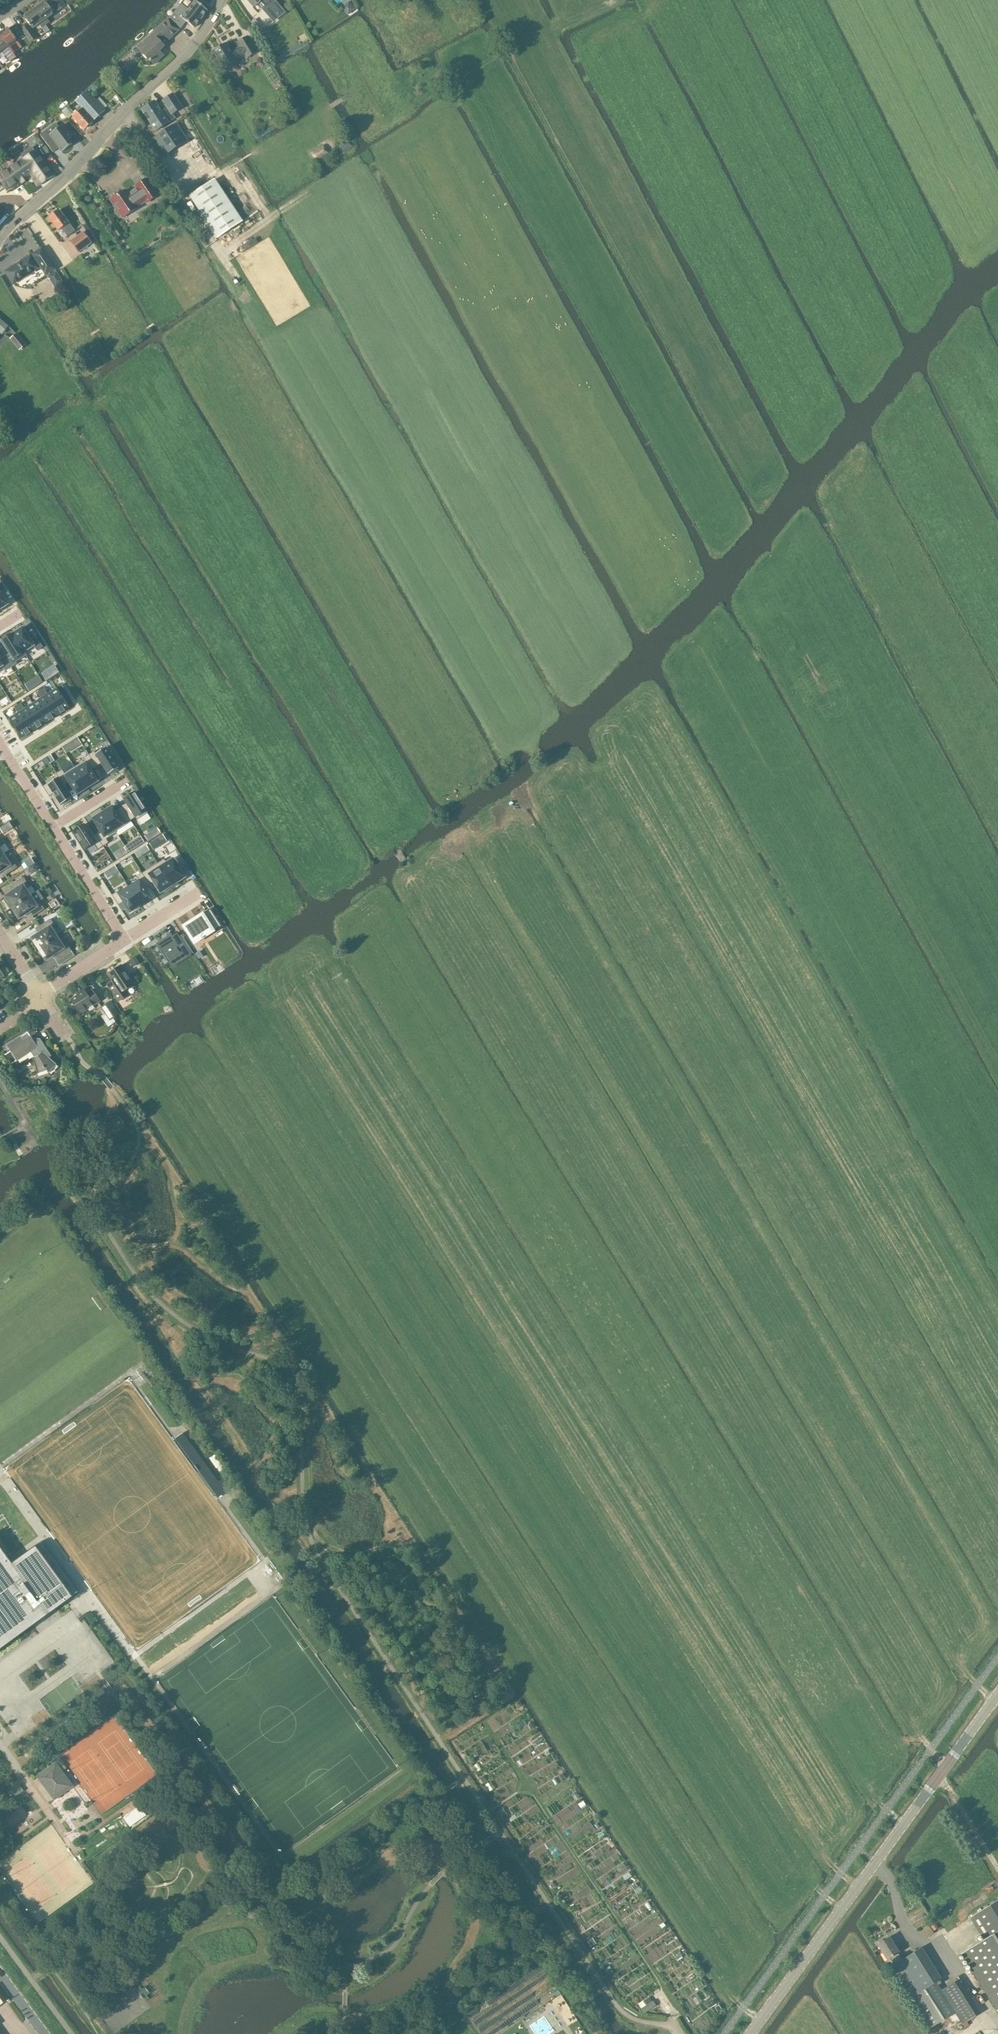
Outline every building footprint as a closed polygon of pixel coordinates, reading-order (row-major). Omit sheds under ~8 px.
[(57,11),(65,6),(61,0),(53,0),(51,1),(57,11)] [(171,18),(181,28),(186,21),(194,28),(199,21),(202,17),(207,10),(205,8),(208,5),(201,0),(199,0),(198,3),(195,1),(189,10),(181,4),(171,18)] [(275,0),(272,0),(265,7),(264,7),(270,14),(276,9),(281,16),(286,12),(275,0)] [(50,23),(47,18),(53,13),(45,2),(34,9),(46,25),(50,23)] [(42,28),(46,25),(34,9),(24,17),(33,29),(39,24),(42,28)] [(165,37),(168,40),(179,30),(169,19),(144,42),(148,47),(142,52),(154,65),(164,56),(159,51),(164,47),(160,43),(165,37)] [(27,25),(21,29),(31,42),(37,38),(27,25)] [(0,33),(0,35),(13,54),(13,53),(22,48),(14,37),(11,32),(8,28),(0,33)] [(16,28),(11,32),(14,37),(20,33),(16,28)] [(2,51),(5,56),(6,55),(10,61),(16,57),(13,53),(13,54),(0,35),(0,53),(2,51)] [(225,44),(213,51),(223,68),(237,60),(238,61),(244,57),(246,60),(258,53),(248,36),(236,43),(238,47),(230,52),(225,44)] [(93,94),(99,90),(95,85),(89,90),(93,94)] [(74,118),(84,130),(94,121),(105,111),(88,92),(77,102),(83,109),(74,118)] [(175,119),(172,114),(182,107),(173,93),(162,100),(164,104),(159,108),(154,101),(141,110),(150,122),(156,131),(175,119)] [(176,123),(154,138),(165,155),(188,140),(176,123)] [(64,125),(50,135),(46,130),(40,135),(54,152),(60,148),(63,151),(72,144),(69,139),(72,136),(64,125)] [(350,150),(345,143),(337,148),(342,155),(350,150)] [(323,145),(310,153),(316,163),(329,155),(323,145)] [(24,159),(0,174),(0,181),(6,190),(30,174),(33,178),(32,179),(37,186),(54,175),(37,150),(24,159)] [(125,190),(111,200),(117,208),(116,209),(115,211),(115,213),(116,214),(118,215),(120,215),(121,215),(123,217),(137,208),(137,207),(146,201),(147,203),(158,195),(147,179),(136,186),(137,188),(128,194),(125,190)] [(242,221),(215,179),(189,196),(217,238),(242,221)] [(178,214),(185,210),(180,202),(173,206),(178,214)] [(59,210),(49,218),(58,230),(61,228),(67,236),(75,231),(59,210)] [(83,232),(70,242),(79,253),(92,243),(83,232)] [(42,249),(33,254),(33,255),(31,256),(31,255),(5,271),(13,284),(22,279),(24,279),(30,275),(31,273),(39,268),(38,267),(40,266),(46,274),(55,269),(42,249)] [(26,344),(17,333),(10,339),(19,350),(26,344)] [(8,605),(0,592),(5,589),(0,580),(0,610),(8,605)] [(23,627),(12,634),(26,655),(24,652),(34,646),(37,651),(43,647),(36,637),(31,641),(23,627)] [(12,634),(2,641),(10,654),(5,657),(11,667),(17,664),(15,662),(26,655),(12,634)] [(4,668),(6,671),(11,667),(5,657),(0,660),(0,671),(4,668)] [(47,670),(42,673),(46,680),(52,677),(47,670)] [(38,676),(34,678),(38,685),(43,682),(38,676)] [(41,698),(33,703),(45,722),(69,707),(66,702),(71,699),(62,684),(57,688),(48,693),(44,687),(38,691),(41,698)] [(18,712),(9,718),(22,737),(45,722),(33,703),(25,708),(21,702),(14,706),(18,712)] [(70,751),(66,745),(62,747),(66,753),(70,751)] [(94,751),(89,755),(96,767),(101,764),(108,775),(110,774),(111,775),(118,771),(117,769),(119,768),(115,761),(116,760),(112,753),(111,754),(106,748),(96,754),(94,751)] [(85,761),(75,767),(88,788),(98,781),(91,770),(96,767),(89,755),(83,758),(85,761)] [(38,765),(33,768),(37,775),(42,772),(38,765)] [(62,770),(57,773),(59,777),(64,785),(69,782),(77,794),(88,788),(75,767),(65,774),(62,770)] [(47,784),(43,786),(49,796),(54,794),(61,805),(63,804),(64,805),(71,801),(70,799),(72,798),(64,785),(59,777),(48,785),(47,784)] [(127,803),(122,806),(131,821),(136,817),(137,819),(148,812),(135,792),(124,799),(127,803)] [(113,806),(104,812),(115,830),(125,825),(131,821),(122,806),(115,810),(113,806)] [(104,812),(93,819),(101,831),(96,835),(103,846),(109,842),(107,839),(117,833),(115,830),(104,812)] [(86,824),(74,831),(85,850),(95,844),(98,849),(103,846),(96,835),(93,836),(86,824)] [(141,837),(135,840),(139,846),(145,843),(141,837)] [(157,839),(149,844),(153,850),(161,846),(157,839)] [(145,854),(141,849),(135,853),(139,858),(145,854)] [(0,856),(0,872),(3,870),(6,875),(18,868),(12,858),(9,860),(5,853),(0,856)] [(165,859),(158,864),(172,886),(185,878),(179,868),(181,867),(176,860),(175,861),(173,859),(168,863),(165,859)] [(158,864),(142,873),(149,885),(154,882),(161,893),(165,890),(166,892),(173,887),(172,886),(158,864)] [(113,875),(109,869),(104,872),(108,878),(113,875)] [(140,880),(129,887),(141,906),(151,899),(144,888),(149,885),(142,873),(137,877),(138,878),(140,880)] [(11,908),(32,895),(28,888),(30,887),(24,877),(12,885),(15,890),(12,892),(6,897),(7,899),(6,900),(11,908)] [(117,892),(112,895),(118,905),(124,902),(130,912),(141,906),(129,887),(118,894),(117,892)] [(36,901),(32,895),(11,908),(12,908),(16,916),(18,916),(19,918),(26,914),(29,912),(33,917),(45,909),(39,900),(36,901)] [(204,915),(185,928),(196,945),(212,935),(210,933),(221,927),(212,913),(205,917),(204,915)] [(38,950),(59,936),(54,930),(57,928),(51,919),(39,926),(42,931),(39,934),(32,938),(34,940),(33,942),(38,949),(38,950)] [(168,936),(156,944),(157,946),(168,962),(179,955),(183,961),(184,961),(192,956),(177,933),(172,936),(171,934),(170,934),(168,936)] [(63,943),(59,936),(38,950),(43,957),(45,957),(46,959),(53,955),(56,953),(60,958),(72,951),(65,941),(63,943)] [(135,956),(128,961),(132,966),(139,962),(135,956)] [(122,966),(126,963),(108,974),(112,981),(107,985),(118,1002),(129,995),(125,990),(134,984),(122,966)] [(87,994),(84,990),(77,994),(78,995),(71,1000),(80,1014),(88,1009),(87,1008),(93,1004),(93,1005),(100,1001),(93,990),(87,994)] [(110,1021),(120,1014),(111,1001),(101,1007),(110,1021)] [(51,1056),(52,1056),(40,1039),(31,1037),(25,1041),(22,1037),(28,1033),(28,1032),(7,1046),(17,1061),(31,1052),(34,1057),(33,1058),(38,1074),(47,1071),(51,1076),(49,1073),(57,1064),(50,1058),(51,1056)] [(12,1146),(13,1145),(17,1143),(18,1142),(13,1135),(8,1139),(12,1146)] [(212,1487),(219,1496),(230,1488),(223,1479),(219,1482),(212,1487)] [(33,1626),(56,1609),(66,1602),(70,1599),(73,1596),(79,1592),(42,1541),(37,1544),(31,1549),(12,1562),(0,1546),(0,1650),(33,1626)] [(39,1776),(40,1778),(55,1798),(72,1786),(56,1764),(39,1776)] [(583,1801),(578,1804),(582,1809),(587,1806),(583,1801)] [(970,1917),(984,1940),(961,1954),(996,2011),(997,2010),(997,1899),(970,1917)] [(899,1951),(890,1936),(877,1944),(886,1959),(899,1951)] [(592,1938),(588,1941),(591,1946),(596,1943),(592,1938)] [(891,1966),(930,2028),(955,2012),(962,2024),(980,2013),(959,1979),(941,1990),(937,1982),(942,1978),(922,1947),(891,1966)] [(640,2008),(644,2013),(656,2005),(653,2000),(640,2008)]
